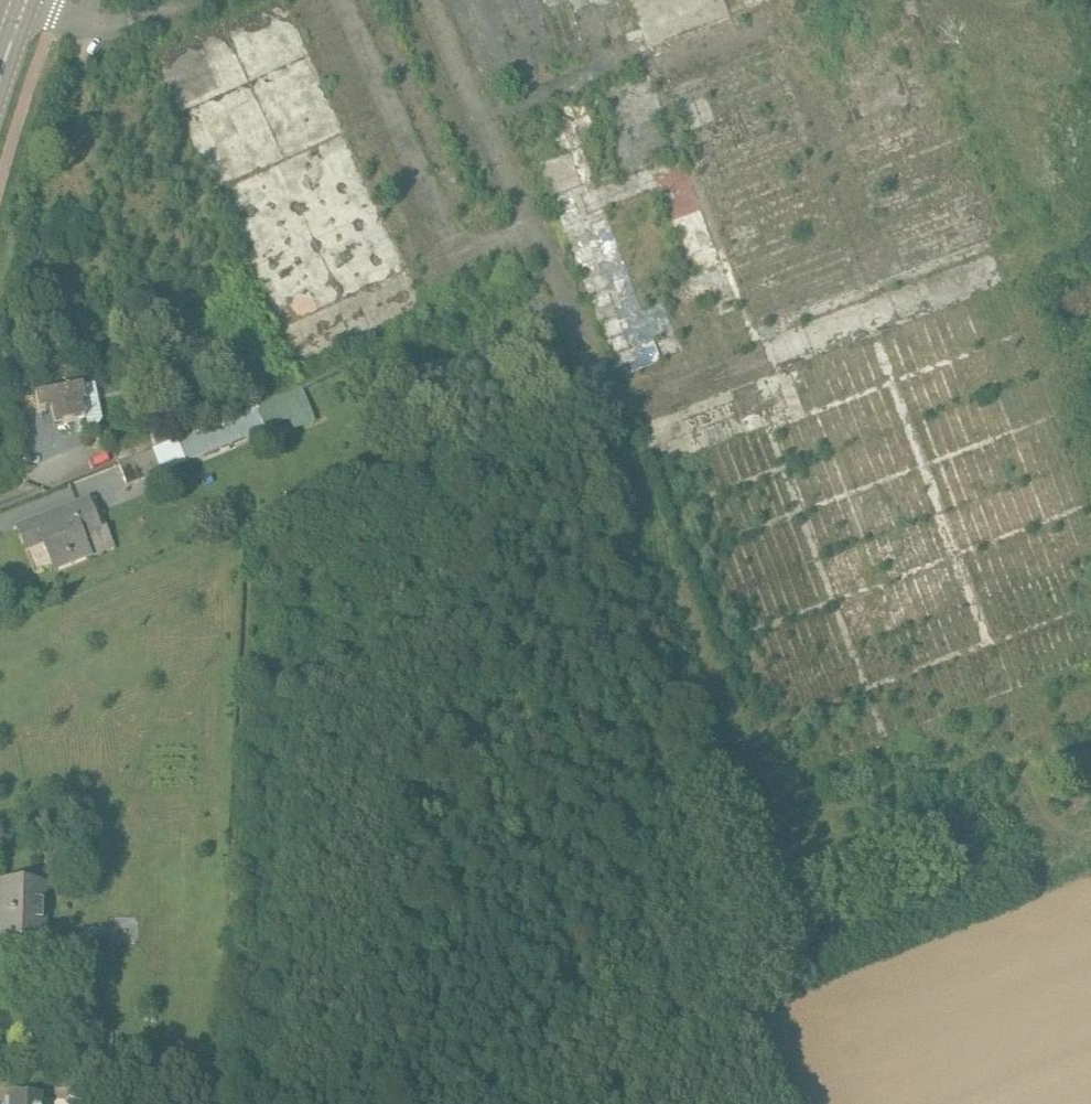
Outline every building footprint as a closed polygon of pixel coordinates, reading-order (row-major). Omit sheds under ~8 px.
[(520,24),(544,12),(538,0),(509,0),(520,24)] [(634,15),(658,6),(656,0),(628,0),(634,15)] [(697,8),(718,0),(693,0),(697,8)] [(658,6),(634,15),(643,40),(668,30),(658,6)] [(685,76),(660,85),(670,110),(694,100),(685,76)] [(809,80),(772,94),(781,119),(818,105),(809,80)] [(772,94),(735,108),(744,133),(781,119),(772,94)] [(912,102),(862,121),(872,146),(921,127),(912,102)] [(702,121),(677,130),(687,155),(711,146),(702,121)] [(828,144),(804,153),(823,203),(847,193),(828,144)] [(711,146),(687,155),(696,180),(721,171),(711,146)] [(549,172),(574,168),(573,157),(548,162),(549,172)] [(783,161),(758,171),(777,220),(802,211),(783,161)] [(729,192),(704,201),(713,226),(738,216),(729,192)] [(913,193),(889,202),(907,251),(932,242),(913,193)] [(738,216),(713,226),(722,251),(747,241),(738,216)] [(809,231),(785,241),(804,290),(828,281),(809,231)] [(755,262),(730,271),(744,308),(769,299),(755,262)] [(919,285),(870,304),(880,328),(929,310),(919,285)] [(849,312),(800,331),(810,355),(859,337),(849,312)] [(169,444),(119,464),(129,487),(289,423),(289,422),(290,422),(321,410),(311,386),(258,406),(259,408),(198,433),(169,444)] [(794,386),(757,400),(766,425),(803,411),(794,386)] [(84,388),(37,396),(39,411),(52,408),(54,425),(85,420),(82,402),(86,401),(84,388)] [(736,407),(699,421),(709,446),(746,433),(736,407)] [(119,464),(198,433),(192,418),(114,450),(119,464)] [(90,502),(19,532),(27,552),(44,544),(53,565),(89,550),(92,556),(115,547),(109,530),(103,532),(90,502)] [(46,940),(48,885),(0,884),(0,939),(46,940)] [(67,1098),(89,1102),(92,1082),(70,1078),(67,1098)]
